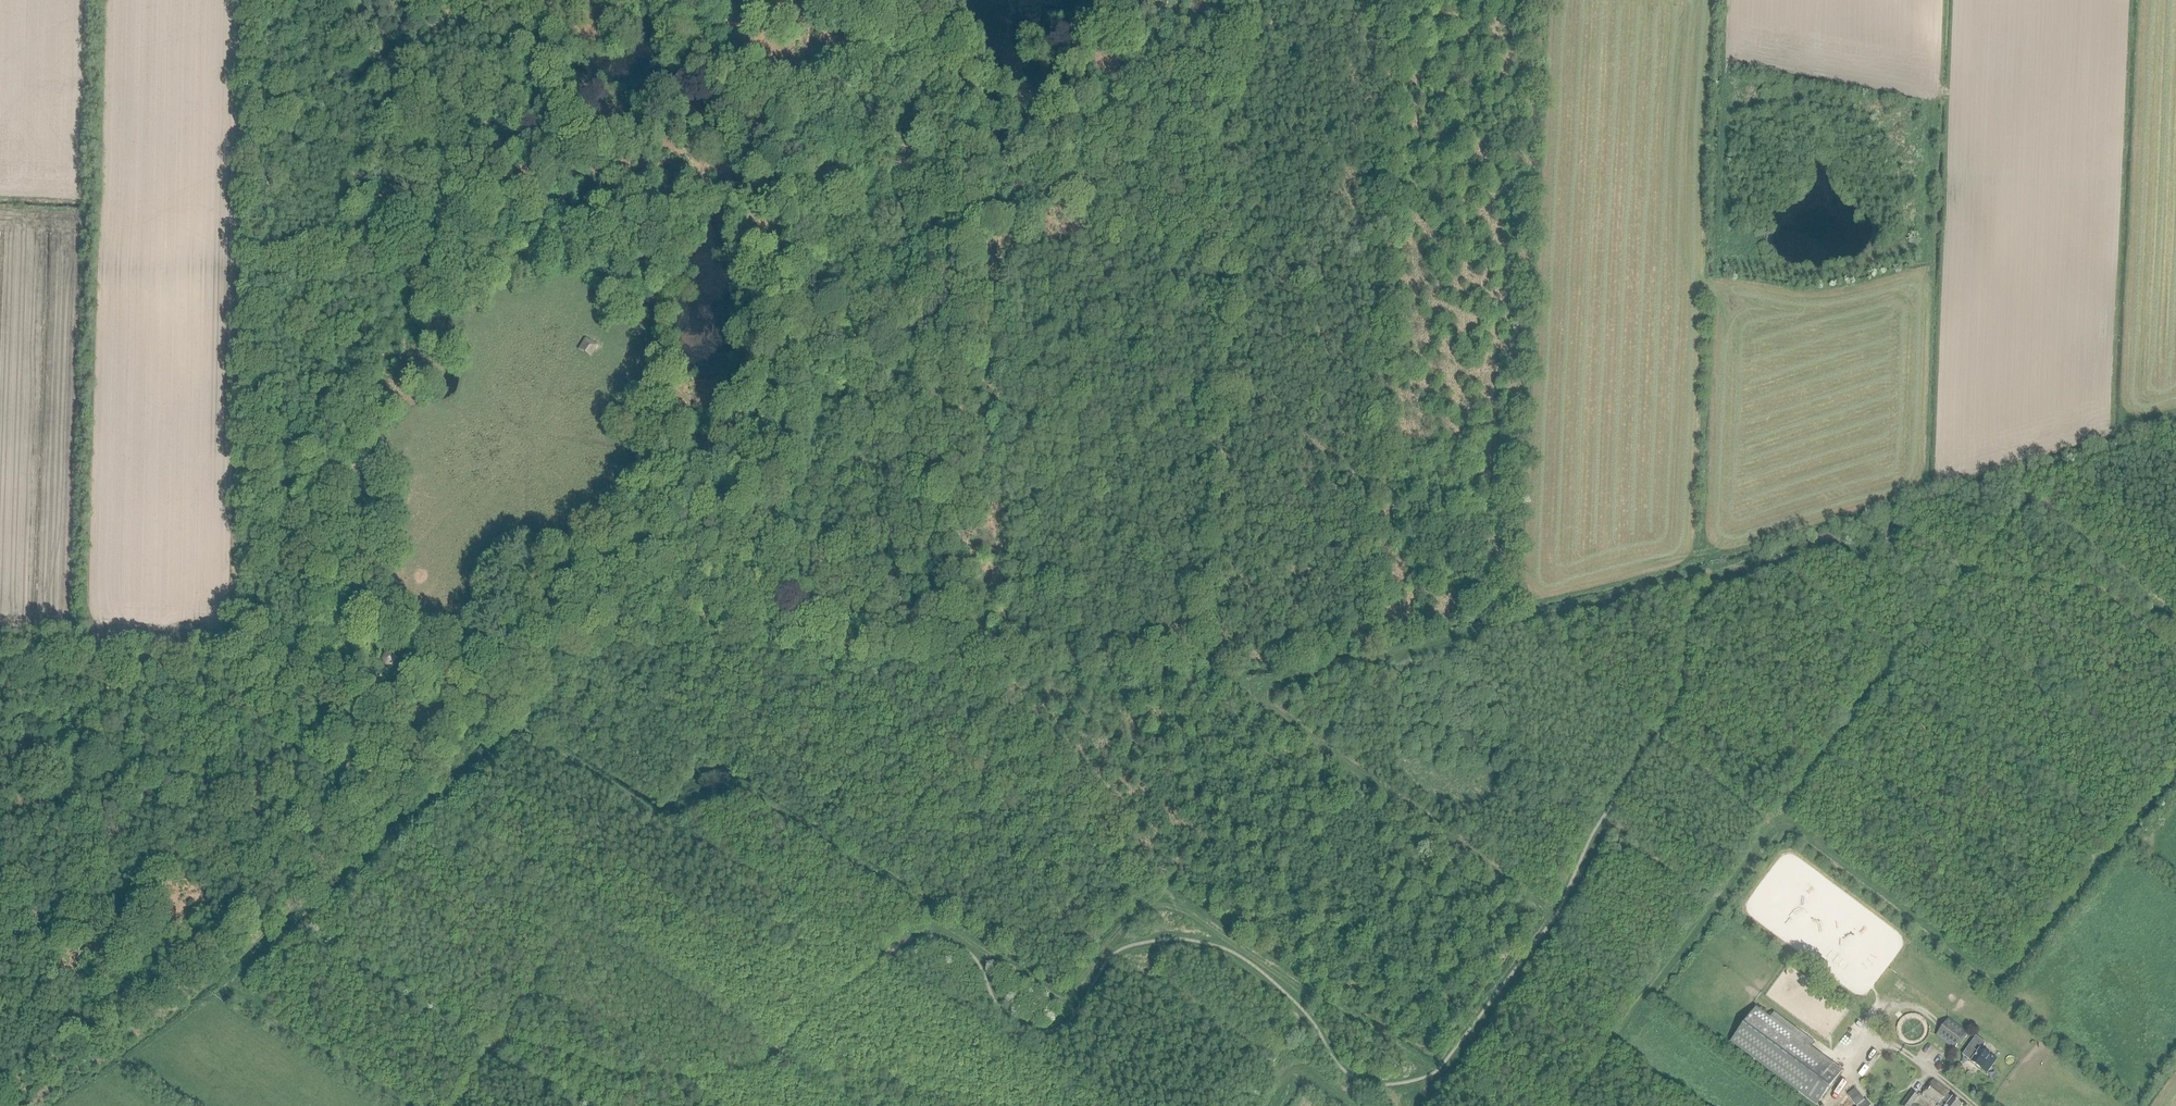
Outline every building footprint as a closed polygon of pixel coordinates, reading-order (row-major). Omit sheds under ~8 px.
[(578,350),(589,357),(597,344),(585,337),(578,350)] [(382,658),(385,664),(392,664),(395,658),(392,652),(386,652),(385,652),(382,658)] [(416,654),(402,654),(403,668),(416,667),(416,654)] [(1732,1045),(1816,1105),(1818,1105),(1843,1072),(1810,1048),(1814,1042),(1774,1012),(1769,1019),(1757,1010),(1732,1045)] [(1937,1029),(1955,1043),(1966,1031),(1947,1016),(1937,1029)] [(1981,1049),(1985,1043),(1976,1036),(1962,1055),(1966,1051),(1974,1057),(1971,1062),(1987,1073),(1996,1060),(1981,1049)] [(1933,1080),(1923,1093),(1938,1105),(1937,1105),(1962,1105),(1952,1098),(1951,1099),(1946,1095),(1948,1092),(1933,1080)] [(1856,1090),(1849,1096),(1856,1105),(1861,1105),(1866,1102),(1856,1090)] [(1901,1105),(1902,1105),(1912,1105),(1913,1104),(1919,1097),(1911,1092),(1901,1105)]
